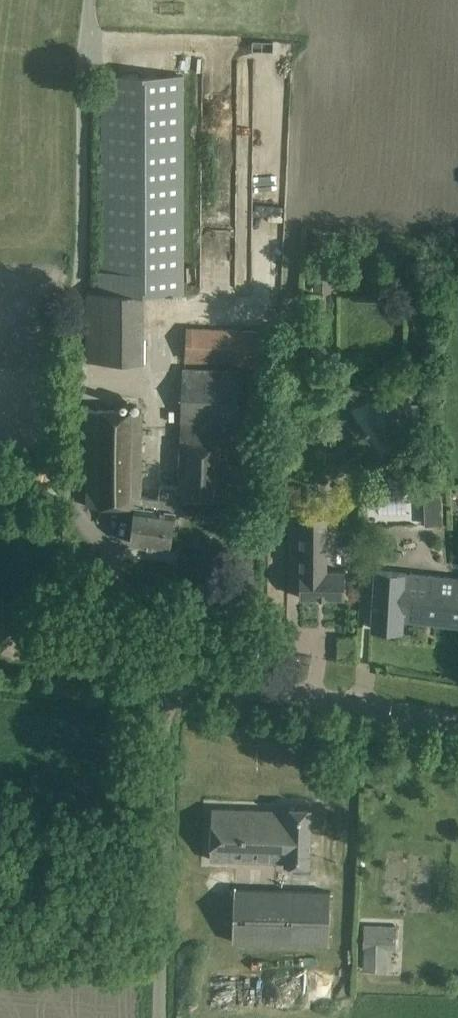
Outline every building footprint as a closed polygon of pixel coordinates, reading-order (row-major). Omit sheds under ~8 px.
[(185,294),(185,75),(102,75),(102,270),(99,270),(99,292),(88,292),(88,361),(145,361),(145,294),(185,294)] [(332,290),(332,276),(315,276),(315,290),(332,290)] [(277,331),(187,326),(186,361),(275,364),(277,331)] [(170,548),(173,528),(175,511),(174,510),(175,499),(179,499),(179,501),(236,504),(239,370),(182,368),(179,485),(160,483),(158,497),(141,494),(142,409),(87,409),(86,506),(134,506),(129,542),(170,548)] [(411,399),(387,398),(386,429),(410,429),(411,399)] [(445,522),(443,490),(425,491),(426,523),(445,522)] [(344,597),(344,577),(345,571),(326,571),(327,515),(303,515),(302,571),(301,571),(300,577),(300,597),(344,597)] [(375,570),(374,608),(372,628),(401,631),(402,620),(457,625),(457,579),(375,570)] [(283,811),(211,809),(210,858),(286,861),(285,864),(310,865),(311,807),(284,806),(283,811)] [(234,889),(232,941),(328,944),(330,892),(234,889)] [(388,947),(396,947),(397,926),(365,925),(365,946),(364,946),(364,969),(388,970),(388,947)]
